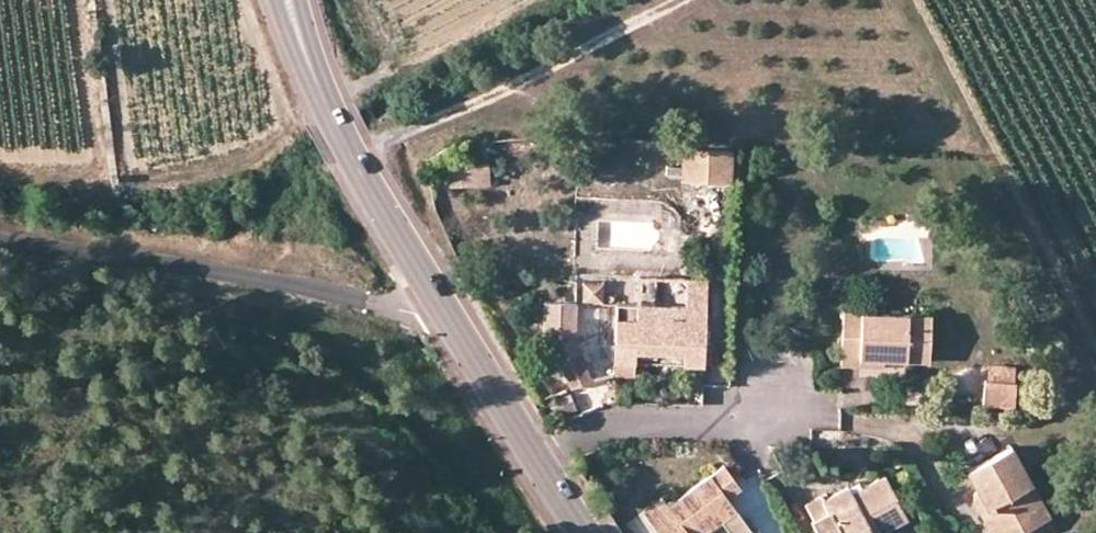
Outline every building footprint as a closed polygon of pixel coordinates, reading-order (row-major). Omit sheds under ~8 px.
[(728,150),(679,148),(678,179),(727,181),(728,150)] [(442,165),(443,188),(487,186),(486,163),(442,165)] [(636,306),(704,309),(705,281),(638,278),(636,306)] [(604,304),(604,284),(583,283),(583,304),(604,304)] [(573,332),(563,332),(565,303),(543,301),(540,332),(558,361),(572,389),(592,380),(578,351),(573,332)] [(573,332),(576,304),(565,303),(563,332),(573,332)] [(636,306),(616,305),(613,376),(634,377),(635,349),(679,352),(679,364),(702,365),(704,309),(636,306)] [(862,355),(884,357),(930,359),(932,317),(843,313),(842,366),(861,367),(862,355)] [(679,352),(635,349),(635,361),(679,364),(679,352)] [(862,355),(861,367),(883,368),(884,357),(862,355)] [(991,378),(1015,379),(1016,365),(990,364),(991,378)] [(987,403),(1019,404),(1020,379),(1015,379),(991,378),(988,378),(987,403)] [(1040,500),(1011,446),(968,471),(977,487),(986,504),(977,509),(991,532),(1022,516),(1019,511),(1040,500)] [(740,488),(724,467),(668,506),(672,510),(653,524),(659,532),(705,532),(721,522),(729,532),(753,532),(728,497),(740,488)] [(869,532),(903,515),(884,477),(863,488),(850,496),(847,488),(823,501),(821,495),(805,503),(815,521),(811,523),(817,532),(870,532),(869,532)] [(850,496),(863,488),(859,481),(847,488),(850,496)] [(986,504),(977,487),(970,496),(977,509),(986,504)] [(672,510),(668,506),(662,498),(644,512),(653,524),(672,510)] [(1048,516),(1040,500),(1019,511),(1022,516),(991,532),(1018,532),(1048,516)]
